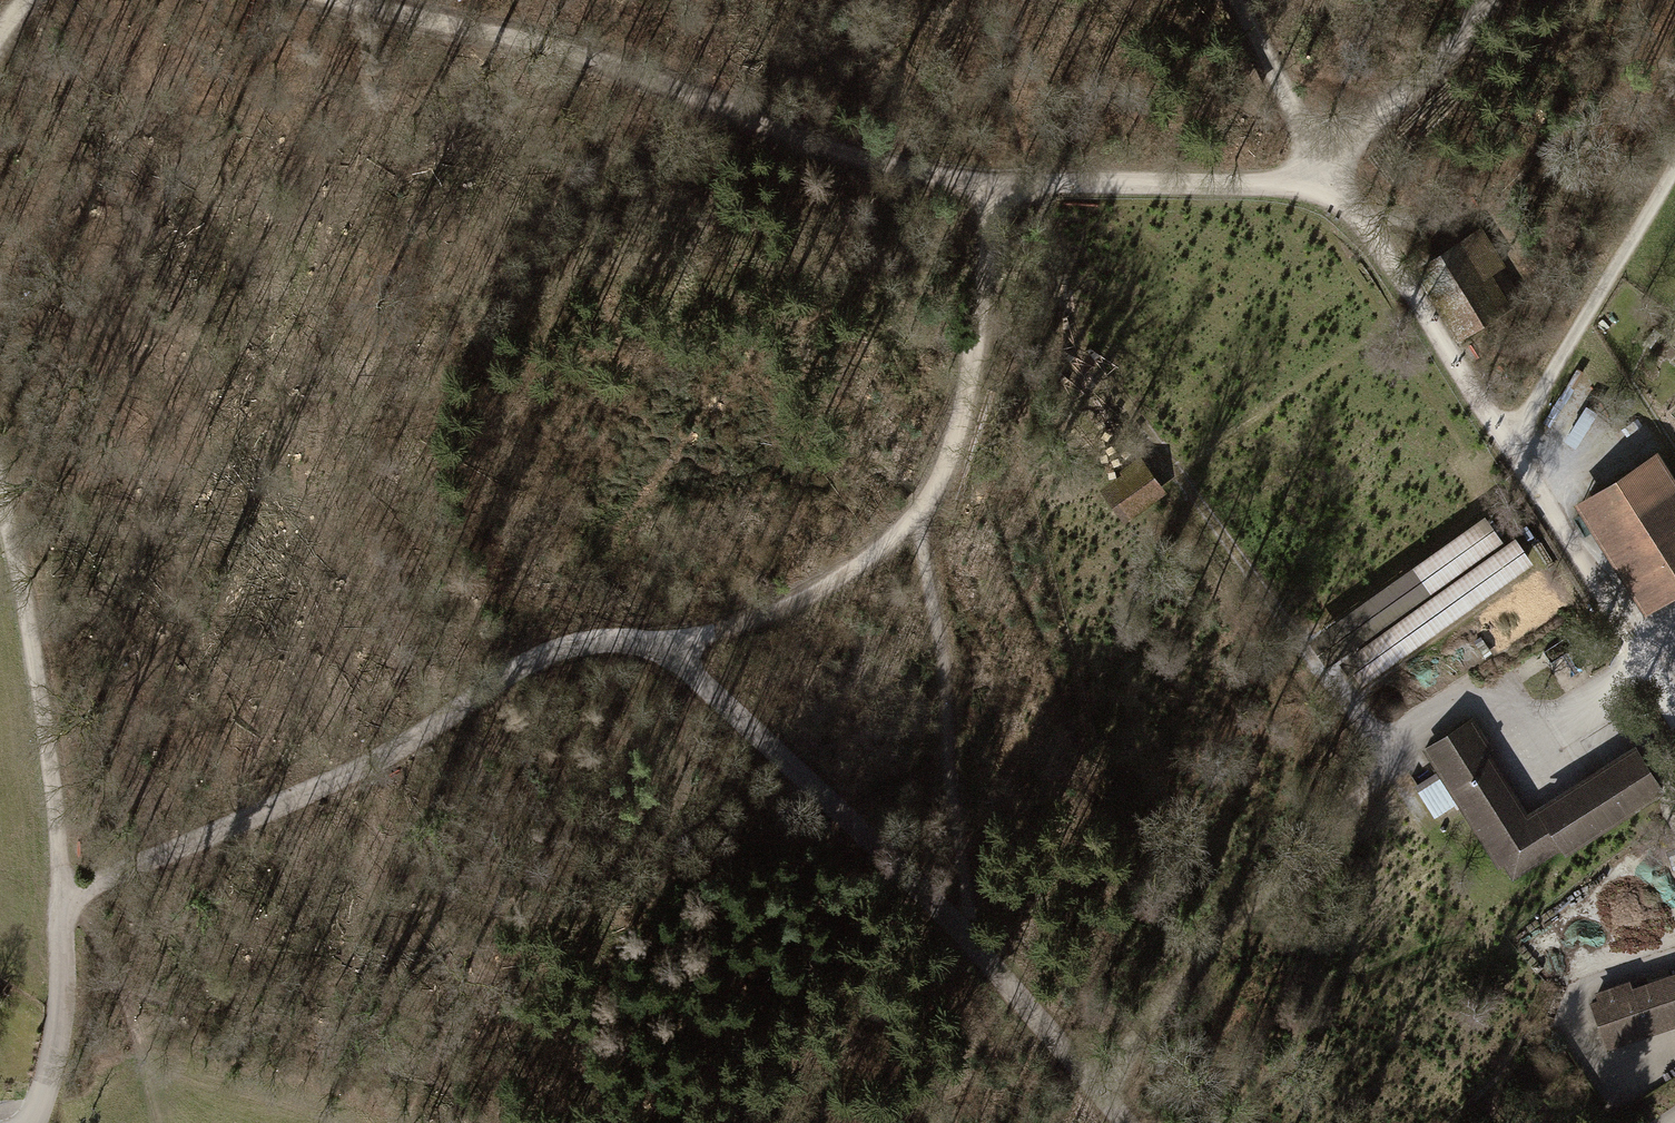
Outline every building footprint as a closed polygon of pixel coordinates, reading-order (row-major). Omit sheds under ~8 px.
[(1478,232),(1425,265),(1447,300),(1442,303),(1461,332),(1515,298),(1497,268),(1500,267),(1478,232)] [(1573,508),(1641,612),(1674,590),(1674,490),(1654,457),(1573,508)] [(1157,493),(1137,460),(1121,470),(1125,478),(1107,489),(1123,514),(1157,493)] [(1359,685),(1540,563),(1520,534),(1509,542),(1490,515),(1321,629),(1359,685)] [(1464,725),(1424,751),(1455,799),(1464,793),(1513,871),(1558,842),(1561,847),(1657,786),(1635,752),(1525,821),(1464,725)] [(1649,1028),(1644,1014),(1674,1004),(1674,973),(1590,1002),(1604,1043),(1649,1028)] [(1644,1014),(1649,1028),(1674,1019),(1674,1004),(1644,1014)]
